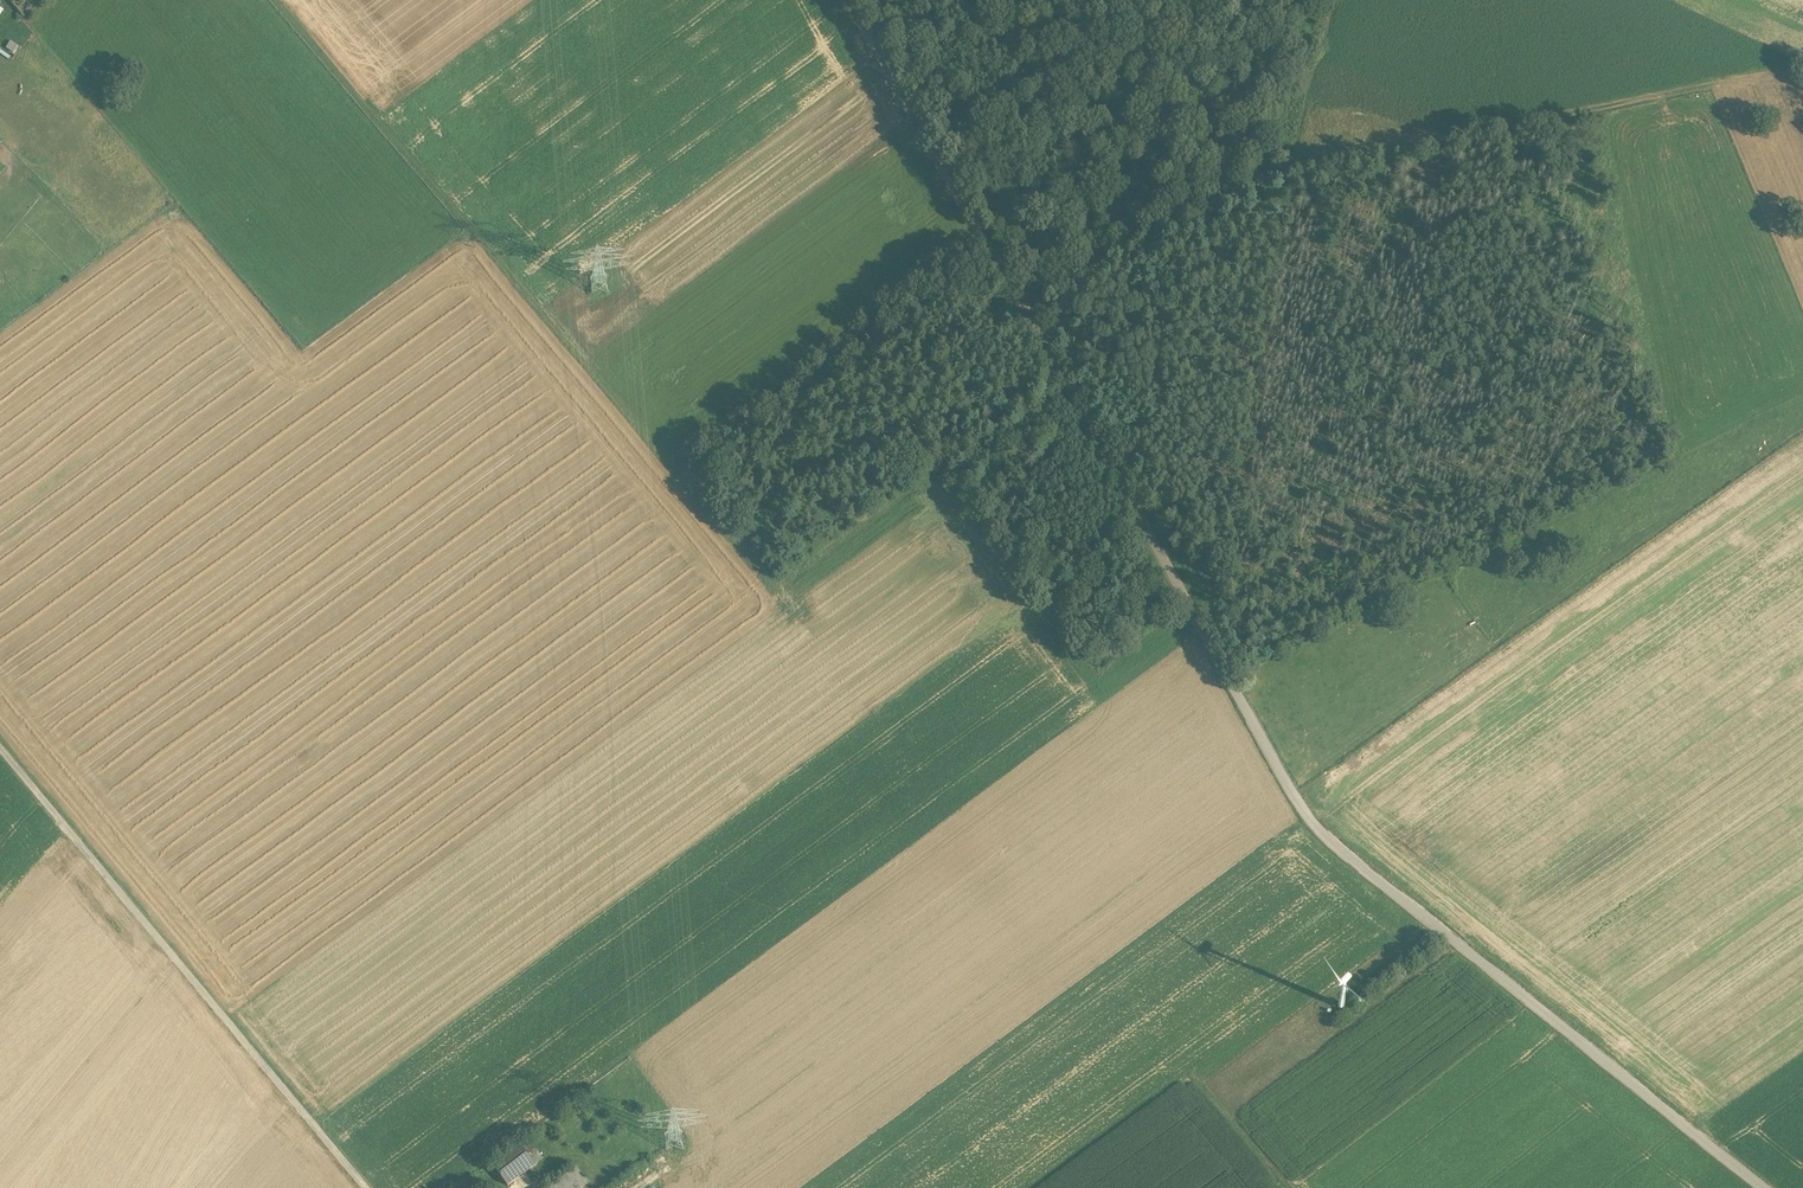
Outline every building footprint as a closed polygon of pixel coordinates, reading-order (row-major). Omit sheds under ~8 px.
[(522,1147),(494,1168),(508,1187),(537,1166),(522,1147)] [(549,1187),(576,1187),(565,1175),(549,1187)]
